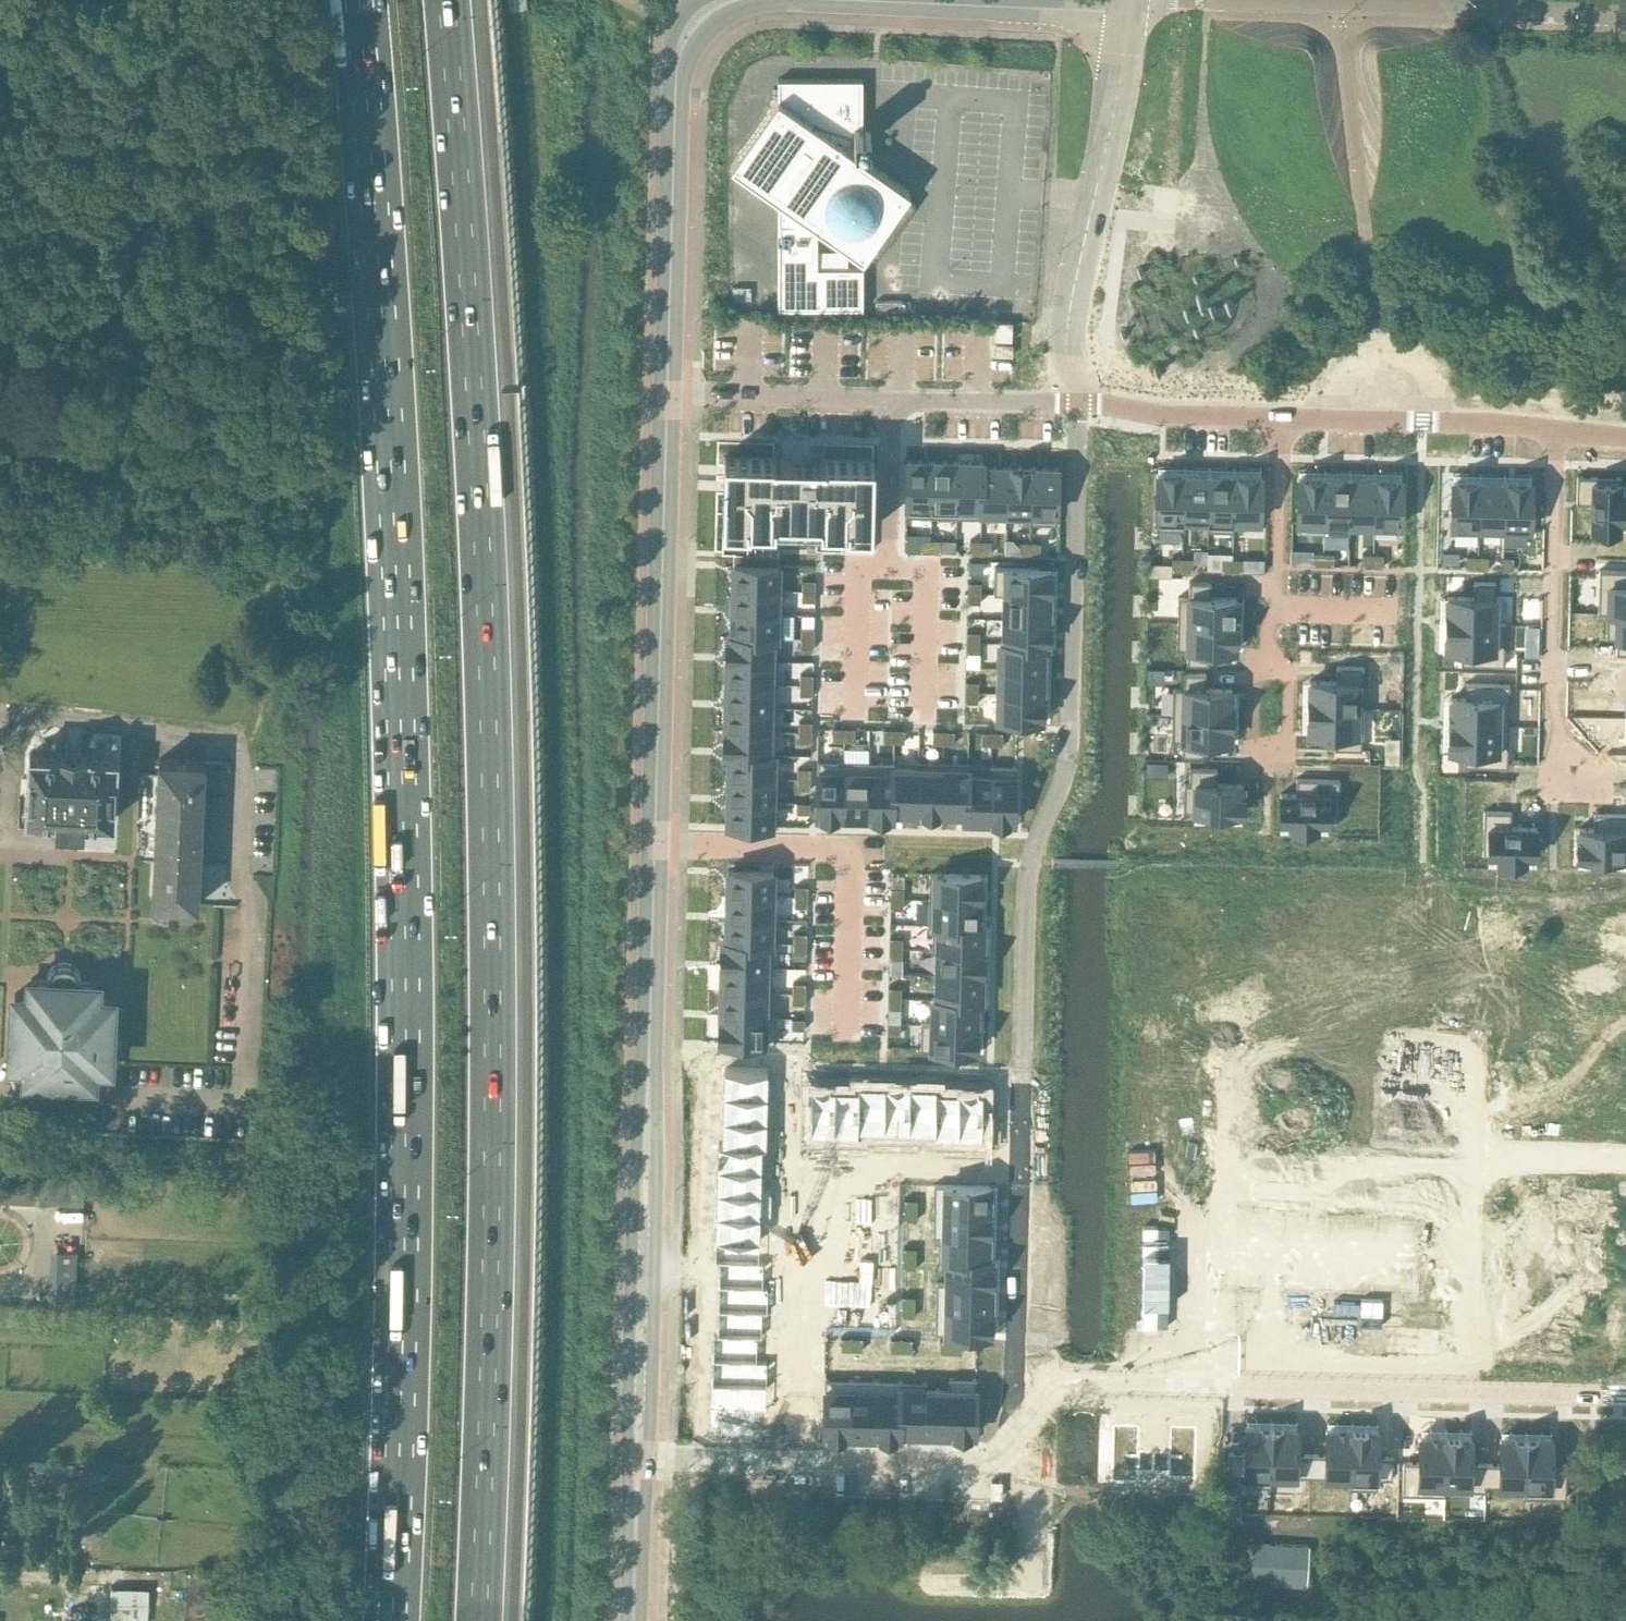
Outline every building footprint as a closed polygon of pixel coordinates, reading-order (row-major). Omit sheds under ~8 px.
[(778,98),(731,166),(778,199),(778,308),(863,308),(863,267),(817,267),(817,226),(863,259),(868,252),(877,259),(915,204),(906,198),(910,191),(862,157),(862,119),(862,79),(778,79),(778,98)] [(996,333),(996,339),(1011,339),(1012,334),(1012,323),(1012,322),(996,321),(996,322),(996,333)] [(996,353),(996,355),(1012,355),(1012,354),(1012,345),(996,344),(996,353)] [(723,513),(723,525),(724,525),(748,526),(750,526),(750,525),(750,522),(760,522),(771,523),(771,526),(797,527),(824,528),(824,524),(845,524),(845,528),(871,529),(872,529),(872,517),(874,460),(874,458),(872,458),(840,457),(815,457),(783,456),(758,455),(724,455),(724,456),(723,513)] [(907,459),(906,515),(932,516),(933,460),(907,459)] [(933,460),(932,516),(956,516),(958,460),(933,460)] [(958,460),(956,516),(982,517),(982,511),(981,511),(982,465),(984,465),(984,461),(958,460)] [(982,465),(981,511),(982,511),(1006,511),(1007,466),(984,465),(982,465)] [(1006,511),(1006,517),(1030,517),(1031,517),(1032,467),(1007,466),(1006,511)] [(1031,517),(1030,517),(1030,522),(1057,523),(1057,521),(1057,513),(1058,467),(1032,467),(1031,517)] [(1157,472),(1156,528),(1185,529),(1185,519),(1183,519),(1185,473),(1157,472)] [(1185,473),(1183,519),(1185,519),(1207,519),(1208,519),(1209,474),(1185,473)] [(1207,519),(1207,530),(1234,530),(1234,525),(1233,525),(1234,474),(1209,474),(1208,519),(1207,519)] [(1234,474),(1233,525),(1234,525),(1260,526),(1261,475),(1257,475),(1234,474)] [(1576,503),(1592,503),(1592,529),(1620,530),(1620,529),(1620,518),(1625,518),(1625,496),(1625,494),(1621,493),(1621,482),(1621,476),(1578,475),(1576,503)] [(1298,476),(1297,522),(1323,522),(1324,522),(1325,477),(1298,476)] [(1323,522),(1323,533),(1349,533),(1350,523),(1349,523),(1350,477),(1325,477),(1324,522),(1323,522)] [(1350,477),(1349,523),(1350,523),(1374,523),(1375,478),(1350,477)] [(1375,478),(1374,523),(1401,524),(1403,478),(1375,478)] [(1451,529),(1451,530),(1479,531),(1480,480),(1479,480),(1453,480),(1452,480),(1451,529)] [(1480,480),(1479,531),(1505,532),(1506,481),(1480,480)] [(1506,481),(1505,532),(1530,532),(1532,482),(1531,481),(1530,481),(1506,481)] [(1531,515),(1531,527),(1542,527),(1543,515),(1531,515)] [(829,538),(816,538),(816,548),(829,549),(829,538)] [(829,538),(829,549),(842,549),(842,538),(829,538)] [(920,538),(920,551),(930,551),(931,538),(920,538)] [(931,538),(930,551),(931,551),(941,551),(941,538),(931,538)] [(970,539),(970,552),(980,552),(980,539),(970,539)] [(980,539),(980,552),(991,552),(991,539),(980,539)] [(1020,540),(1019,553),(1030,553),(1030,540),(1020,540)] [(1030,540),(1030,553),(1040,554),(1041,541),(1030,540)] [(1596,557),(1625,558),(1625,545),(1597,544),(1596,557)] [(1313,551),(1313,564),(1323,564),(1323,551),(1313,551)] [(1323,551),(1323,564),(1334,565),(1334,552),(1323,551)] [(733,552),(733,563),(746,563),(747,553),(733,552)] [(1362,565),(1373,566),(1373,553),(1372,553),(1363,552),(1362,565)] [(1373,553),(1373,566),(1383,566),(1384,553),(1381,553),(1373,553)] [(1467,555),(1467,567),(1478,568),(1478,555),(1467,555)] [(1478,555),(1478,568),(1488,568),(1488,555),(1478,555)] [(1513,556),(1503,555),(1503,568),(1513,568),(1513,556)] [(1172,564),(1172,569),(1183,570),(1183,557),(1172,556),(1172,563),(1172,564)] [(1183,557),(1183,570),(1193,570),(1193,557),(1183,557)] [(1222,566),(1221,571),(1232,571),(1232,558),(1222,558),(1222,562),(1222,566)] [(1232,558),(1232,571),(1242,571),(1243,558),(1233,558),(1232,558)] [(733,565),(733,588),(778,589),(779,588),(779,564),(733,563),(733,565)] [(1172,563),(1150,563),(1150,575),(1171,575),(1172,569),(1172,564),(1172,563)] [(994,575),(994,593),(1050,594),(1050,591),(1051,570),(1051,568),(1051,567),(995,566),(994,575)] [(1598,611),(1607,611),(1607,610),(1625,611),(1625,569),(1599,569),(1598,611)] [(803,579),(802,589),(815,590),(816,579),(803,579)] [(968,581),(968,591),(981,592),(981,587),(981,581),(968,581)] [(1178,622),(1178,623),(1236,624),(1236,623),(1237,597),(1210,597),(1210,581),(1198,581),(1189,581),(1189,596),(1178,596),(1178,622)] [(1447,597),(1447,622),(1495,623),(1495,622),(1496,581),(1474,581),(1474,596),(1448,596),(1447,597)] [(733,588),(732,611),(783,613),(784,588),(779,588),(778,589),(733,588)] [(802,589),(802,600),(815,600),(815,590),(802,589)] [(968,591),(968,602),(981,602),(981,592),(968,591)] [(1050,594),(994,593),(1004,593),(1004,617),(1004,619),(1049,620),(1049,617),(1050,594)] [(1606,636),(1617,636),(1616,652),(1625,652),(1625,611),(1607,610),(1607,611),(1606,636)] [(732,634),(732,635),(778,636),(778,637),(782,637),(783,613),(732,611),(732,634)] [(999,640),(999,645),(1044,646),(1044,644),(1049,644),(1049,620),(1004,619),(1003,641),(999,640)] [(1446,646),(1446,648),(1461,648),(1461,663),(1505,664),(1505,622),(1495,622),(1495,623),(1447,622),(1446,646)] [(1178,623),(1177,648),(1187,648),(1187,664),(1199,664),(1209,664),(1210,649),(1236,649),(1236,624),(1178,623)] [(801,626),(801,636),(814,637),(814,626),(801,626)] [(967,630),(967,641),(980,641),(980,631),(967,630)] [(727,633),(727,658),(778,659),(778,637),(778,636),(732,635),(732,634),(727,633)] [(801,636),(801,647),(814,647),(814,637),(801,636)] [(967,641),(966,652),(979,652),(980,641),(967,641)] [(1525,643),(1525,653),(1538,653),(1538,644),(1525,643)] [(999,645),(998,666),(1044,667),(1044,646),(999,645)] [(727,658),(726,682),(777,683),(778,659),(727,658)] [(1310,680),(1310,706),(1358,707),(1358,706),(1358,683),(1363,683),(1364,665),(1337,665),(1336,680),(1310,680)] [(998,691),(998,692),(1043,693),(1044,668),(1044,667),(998,666),(998,667),(998,691)] [(1173,687),(1172,714),(1231,716),(1232,689),(1206,688),(1206,672),(1184,671),(1183,687),(1173,687)] [(800,673),(800,683),(813,684),(813,673),(800,673)] [(966,680),(965,686),(965,690),(978,691),(979,680),(966,680)] [(726,682),(726,705),(771,706),(771,708),(776,708),(777,683),(726,682)] [(1451,699),(1450,723),(1509,725),(1510,683),(1466,682),(1466,697),(1451,697),(1451,699)] [(800,683),(800,694),(813,694),(813,684),(800,683)] [(965,690),(965,701),(978,701),(978,691),(965,690)] [(997,714),(997,717),(1010,718),(1043,718),(1043,693),(998,692),(997,714)] [(726,705),(725,729),(771,730),(771,708),(771,706),(726,705)] [(1310,706),(1309,732),(1335,732),(1335,748),(1362,748),(1363,706),(1358,706),(1358,707),(1310,706)] [(1182,739),(1182,755),(1204,756),(1204,740),(1230,741),(1231,716),(1172,714),(1172,739),(1182,739)] [(799,720),(799,731),(812,731),(812,720),(799,720)] [(1450,747),(1450,749),(1465,749),(1464,765),(1508,766),(1509,725),(1450,723),(1450,747)] [(834,727),(834,740),(844,740),(845,727),(834,727)] [(845,727),(844,740),(845,740),(855,740),(855,727),(845,727)] [(884,728),(884,741),(894,741),(894,728),(884,728)] [(894,728),(894,741),(905,741),(905,728),(894,728)] [(725,729),(724,753),(729,754),(729,752),(770,753),(770,752),(771,730),(725,729)] [(933,729),(933,742),(944,742),(944,729),(933,729)] [(944,729),(944,742),(954,743),(955,730),(944,729)] [(982,730),(981,743),(992,743),(992,730),(982,730)] [(992,730),(992,743),(1003,744),(1003,731),(992,730)] [(799,731),(799,741),(812,741),(812,731),(799,731)] [(30,752),(27,825),(54,826),(54,827),(83,828),(83,827),(114,829),(116,759),(116,756),(87,755),(87,754),(80,753),(81,746),(66,746),(66,753),(59,753),(59,754),(30,752)] [(729,754),(728,776),(774,777),(774,776),(775,752),(770,752),(770,753),(729,752),(729,754)] [(153,902),(182,903),(199,904),(205,758),(158,757),(156,821),(156,830),(153,902)] [(818,759),(816,815),(818,815),(842,816),(844,760),(818,759)] [(844,760),(842,816),(867,817),(869,761),(844,760)] [(917,760),(917,765),(918,765),(917,811),(942,812),(943,761),(917,760)] [(869,761),(867,817),(893,817),(894,811),(892,811),(893,765),(895,765),(895,761),(869,761)] [(943,761),(942,812),(966,812),(967,812),(968,773),(969,773),(969,762),(943,761)] [(990,763),(990,774),(991,774),(990,819),(1015,820),(1016,764),(990,763)] [(893,765),(892,811),(894,811),(917,811),(918,765),(917,765),(895,765),(893,765)] [(798,767),(798,778),(811,778),(811,767),(798,767)] [(1217,767),(1190,767),(1189,782),(1184,782),(1183,811),(1206,811),(1206,816),(1230,817),(1230,811),(1242,812),(1243,784),(1217,783),(1217,767)] [(966,812),(965,819),(990,819),(991,774),(990,774),(969,773),(968,773),(967,812),(966,812)] [(728,776),(728,800),(779,801),(779,776),(774,776),(774,777),(728,776)] [(1296,792),(1281,792),(1280,821),(1292,821),(1292,826),(1316,827),(1316,821),(1339,822),(1340,778),(1296,777),(1296,792)] [(798,778),(797,788),(810,789),(811,778),(798,778)] [(727,800),(727,824),(744,825),(778,825),(779,801),(727,800)] [(797,801),(797,812),(810,812),(810,802),(807,801),(797,801)] [(1484,810),(1483,854),(1489,854),(1500,855),(1500,860),(1524,860),(1525,855),(1536,855),(1537,855),(1537,827),(1511,826),(1511,811),(1484,810)] [(1578,856),(1579,856),(1590,856),(1590,861),(1607,862),(1614,862),(1614,857),(1625,857),(1625,813),(1596,812),(1594,812),(1594,828),(1579,828),(1578,856)] [(728,869),(727,893),(773,895),(774,870),(728,869)] [(930,872),(929,898),(980,900),(981,874),(930,872)] [(808,885),(795,885),(795,895),(808,895),(808,885)] [(891,887),(891,897),(903,897),(903,887),(891,887)] [(727,893),(727,917),(772,918),(772,917),(773,895),(727,893)] [(796,895),(796,905),(808,906),(808,895),(796,895)] [(891,897),(890,907),(902,907),(903,897),(891,897)] [(929,898),(928,924),(933,924),(933,923),(979,924),(979,923),(980,900),(929,898)] [(726,939),(726,940),(773,942),(773,943),(777,943),(778,917),(772,917),(772,918),(727,917),(726,939)] [(933,924),(932,949),(937,949),(937,948),(983,949),(984,923),(979,923),(979,924),(933,923),(933,924)] [(795,932),(794,942),(807,943),(807,932),(795,932)] [(890,937),(890,947),(902,947),(902,937),(890,937)] [(722,939),(721,965),(772,967),(773,943),(773,942),(726,940),(726,939),(722,939)] [(794,942),(794,952),(806,953),(807,943),(794,942)] [(890,947),(889,957),(901,957),(902,947),(890,947)] [(937,949),(937,973),(982,974),(983,949),(937,948),(937,949)] [(15,994),(12,1060),(28,1061),(27,1076),(45,1077),(46,1069),(75,1070),(74,1078),(93,1079),(94,1063),(109,1064),(112,998),(96,997),(97,982),(81,981),(81,978),(80,976),(80,975),(79,973),(79,972),(78,970),(75,968),(74,967),(73,966),(71,965),(67,964),(65,963),(62,963),(59,964),(57,965),(56,966),(53,968),(51,969),(50,971),(49,972),(48,974),(48,976),(48,977),(47,980),(31,979),(30,994),(15,994)] [(721,965),(721,990),(772,991),(772,967),(721,965)] [(936,997),(936,998),(978,999),(978,1000),(982,1000),(982,974),(937,973),(936,997)] [(793,982),(793,992),(806,992),(806,983),(793,982)] [(889,987),(888,997),(900,997),(901,987),(889,987)] [(721,990),(720,1015),(771,1016),(771,1015),(772,991),(721,990)] [(793,992),(793,1002),(805,1002),(806,992),(793,992)] [(888,997),(888,1007),(900,1007),(900,997),(888,997)] [(931,1021),(931,1023),(977,1024),(978,1000),(978,999),(936,998),(936,997),(932,997),(931,1021)] [(720,1015),(719,1041),(776,1042),(776,1015),(771,1015),(771,1016),(720,1015)] [(792,1017),(792,1027),(805,1027),(805,1018),(792,1017)] [(921,1021),(920,1048),(976,1050),(977,1024),(931,1023),(931,1021),(921,1021)] [(888,1022),(888,1032),(900,1032),(900,1022),(888,1022)] [(723,1068),(723,1094),(768,1095),(769,1069),(723,1068)] [(857,1083),(857,1087),(858,1087),(857,1134),(858,1134),(882,1134),(883,1134),(884,1083),(857,1083)] [(882,1134),(882,1139),(909,1140),(910,1130),(908,1130),(909,1084),(884,1083),(883,1134),(882,1134)] [(909,1084),(908,1130),(910,1130),(933,1130),(934,1130),(935,1089),(937,1089),(937,1085),(909,1084)] [(790,1085),(790,1095),(803,1096),(804,1085),(790,1085)] [(810,1086),(809,1137),(832,1137),(834,1138),(835,1087),(810,1086)] [(832,1137),(832,1143),(858,1143),(858,1134),(857,1134),(858,1087),(857,1087),(835,1087),(834,1138),(832,1137)] [(933,1130),(933,1135),(957,1135),(958,1135),(959,1090),(937,1089),(935,1089),(934,1130),(933,1130)] [(957,1135),(956,1146),(982,1146),(984,1090),(959,1090),(958,1135),(957,1135)] [(723,1094),(722,1119),(768,1120),(768,1095),(723,1094)] [(790,1095),(790,1106),(803,1106),(803,1096),(790,1095)] [(1398,1098),(1397,1138),(1445,1139),(1445,1113),(1419,1113),(1419,1099),(1398,1098)] [(721,1142),(721,1143),(763,1144),(763,1146),(767,1146),(768,1120),(722,1119),(721,1142)] [(789,1135),(789,1146),(802,1146),(802,1136),(789,1135)] [(717,1142),(717,1167),(762,1168),(763,1146),(763,1144),(721,1143),(721,1142),(717,1142)] [(789,1146),(788,1156),(802,1157),(802,1146),(789,1146)] [(822,1160),(822,1173),(833,1174),(833,1160),(822,1160)] [(833,1160),(833,1174),(843,1174),(844,1161),(833,1160)] [(872,1162),(872,1175),(882,1175),(883,1162),(872,1162)] [(883,1162),(882,1175),(893,1175),(893,1162),(883,1162)] [(923,1175),(923,1176),(933,1176),(934,1163),(923,1163),(923,1175)] [(933,1176),(944,1177),(944,1176),(944,1163),(934,1163),(933,1176)] [(957,1164),(957,1177),(968,1177),(968,1164),(957,1164)] [(717,1167),(716,1190),(762,1191),(762,1190),(762,1168),(717,1167)] [(788,1181),(788,1192),(801,1192),(801,1182),(788,1181)] [(934,1183),(934,1209),(990,1210),(990,1184),(934,1183)] [(1523,1198),(1522,1223),(1569,1223),(1569,1183),(1548,1183),(1548,1198),(1523,1198)] [(716,1190),(715,1214),(761,1215),(761,1216),(771,1216),(772,1190),(762,1190),(762,1191),(716,1190)] [(788,1192),(787,1203),(800,1203),(801,1192),(788,1192)] [(904,1208),(917,1209),(918,1198),(904,1198),(904,1208)] [(1161,1199),(1160,1239),(1182,1240),(1182,1224),(1207,1225),(1207,1200),(1161,1199)] [(1266,1216),(1266,1241),(1312,1241),(1313,1201),(1292,1201),(1291,1216),(1266,1216)] [(917,1209),(904,1208),(904,1219),(917,1219),(917,1209)] [(934,1209),(933,1235),(938,1235),(938,1234),(989,1235),(990,1210),(934,1209)] [(715,1214),(715,1237),(760,1238),(761,1216),(761,1215),(715,1214)] [(1522,1223),(1522,1247),(1547,1248),(1547,1263),(1568,1264),(1569,1223),(1522,1223)] [(787,1229),(786,1239),(800,1240),(800,1229),(787,1229)] [(938,1235),(938,1259),(947,1259),(947,1258),(989,1259),(989,1258),(989,1235),(938,1234),(938,1235)] [(715,1237),(714,1262),(719,1262),(719,1261),(760,1262),(760,1261),(760,1238),(715,1237)] [(786,1249),(786,1250),(799,1250),(800,1240),(786,1239),(786,1249)] [(903,1257),(916,1257),(916,1246),(903,1246),(903,1257)] [(1166,1246),(1166,1277),(1211,1279),(1211,1247),(1166,1246)] [(1396,1255),(1395,1295),(1443,1296),(1443,1271),(1417,1270),(1417,1256),(1396,1255)] [(916,1268),(916,1257),(903,1257),(903,1267),(916,1268)] [(947,1281),(947,1283),(992,1284),(993,1258),(989,1258),(989,1259),(947,1258),(947,1259),(947,1281)] [(719,1262),(718,1286),(764,1287),(764,1286),(764,1261),(760,1261),(760,1262),(719,1261),(719,1262)] [(785,1287),(785,1288),(798,1288),(798,1287),(799,1277),(786,1277),(785,1287)] [(1166,1277),(1165,1308),(1169,1309),(1210,1310),(1211,1279),(1166,1277)] [(936,1281),(936,1306),(992,1307),(992,1284),(947,1283),(947,1281),(936,1281)] [(718,1286),(717,1311),(763,1312),(763,1313),(768,1313),(769,1286),(764,1286),(764,1287),(718,1286)] [(785,1297),(785,1298),(798,1298),(798,1288),(785,1288),(785,1297)] [(902,1305),(915,1305),(915,1295),(902,1294),(902,1305)] [(1395,1295),(1394,1331),(1415,1331),(1415,1321),(1442,1321),(1443,1296),(1395,1295)] [(915,1305),(902,1305),(902,1316),(915,1316),(915,1305)] [(936,1306),(935,1332),(991,1333),(992,1307),(936,1306)] [(717,1334),(717,1335),(758,1336),(758,1338),(762,1338),(763,1313),(763,1312),(717,1311),(717,1334)] [(784,1337),(797,1338),(797,1337),(797,1327),(784,1327),(784,1337)] [(713,1334),(712,1360),(757,1361),(757,1360),(758,1338),(758,1336),(717,1335),(717,1334),(713,1334)] [(841,1349),(852,1350),(852,1336),(842,1336),(841,1349)] [(863,1337),(852,1336),(852,1350),(863,1350),(863,1337)] [(784,1347),(784,1348),(797,1348),(797,1347),(797,1338),(784,1337),(784,1347)] [(891,1350),(902,1351),(902,1338),(891,1337),(891,1350)] [(912,1338),(902,1338),(902,1351),(912,1351),(912,1338)] [(941,1352),(951,1352),(952,1339),(941,1338),(941,1352)] [(962,1339),(952,1339),(951,1352),(962,1352),(962,1339)] [(757,1361),(712,1360),(711,1385),(767,1386),(768,1360),(757,1360),(757,1361)] [(783,1386),(783,1387),(796,1387),(796,1386),(796,1376),(783,1376),(783,1386)] [(949,1377),(949,1387),(950,1387),(949,1433),(975,1433),(977,1377),(949,1377)] [(825,1378),(824,1434),(850,1435),(851,1379),(825,1378)] [(851,1379),(850,1435),(875,1435),(876,1379),(851,1379)] [(876,1379),(875,1435),(901,1436),(901,1432),(900,1432),(901,1381),(902,1381),(902,1380),(876,1379)] [(901,1381),(900,1432),(901,1432),(924,1432),(926,1387),(927,1387),(927,1381),(902,1381),(901,1381)] [(767,1386),(711,1385),(711,1410),(756,1411),(756,1412),(767,1412),(767,1386)] [(782,1397),(783,1397),(796,1398),(796,1397),(796,1387),(783,1387),(782,1397)] [(926,1387),(924,1432),(949,1433),(950,1387),(949,1387),(927,1387),(926,1387)] [(756,1411),(711,1410),(710,1436),(756,1437),(756,1412),(756,1411)] [(782,1411),(782,1422),(795,1423),(795,1412),(782,1411)] [(1111,1479),(1111,1483),(1139,1484),(1139,1473),(1154,1474),(1154,1452),(1140,1451),(1141,1425),(1113,1425),(1112,1425),(1111,1479)] [(1154,1452),(1154,1474),(1168,1474),(1168,1480),(1196,1480),(1198,1427),(1169,1426),(1169,1452),(1154,1452)] [(1230,1452),(1229,1474),(1244,1474),(1244,1485),(1270,1485),(1272,1426),(1259,1426),(1246,1426),(1245,1452),(1230,1452)] [(1272,1426),(1270,1485),(1271,1485),(1272,1475),(1311,1476),(1311,1454),(1297,1453),(1298,1427),(1284,1427),(1284,1426),(1272,1426)] [(1311,1454),(1311,1476),(1350,1477),(1350,1487),(1351,1487),(1352,1429),(1326,1428),(1326,1454),(1311,1454)] [(1352,1429),(1351,1487),(1377,1488),(1377,1477),(1393,1478),(1393,1456),(1378,1455),(1378,1429),(1352,1429)] [(1403,1461),(1403,1493),(1445,1494),(1446,1489),(1445,1489),(1446,1435),(1420,1435),(1419,1461),(1403,1461)] [(1446,1435),(1445,1489),(1446,1489),(1486,1490),(1486,1485),(1485,1485),(1485,1463),(1471,1462),(1472,1436),(1446,1435)] [(1485,1463),(1485,1485),(1486,1485),(1524,1486),(1525,1486),(1526,1437),(1514,1437),(1500,1437),(1500,1463),(1485,1463)] [(1524,1486),(1524,1496),(1566,1497),(1567,1464),(1552,1464),(1552,1438),(1538,1438),(1538,1437),(1526,1437),(1525,1486),(1524,1486)] [(141,1450),(140,1463),(148,1464),(148,1465),(157,1466),(158,1453),(149,1452),(149,1450),(141,1450)] [(79,1468),(78,1482),(86,1482),(87,1468),(79,1468)] [(991,1480),(991,1496),(1001,1497),(1002,1481),(991,1480)] [(149,1588),(111,1587),(110,1620),(148,1620),(149,1588)]
